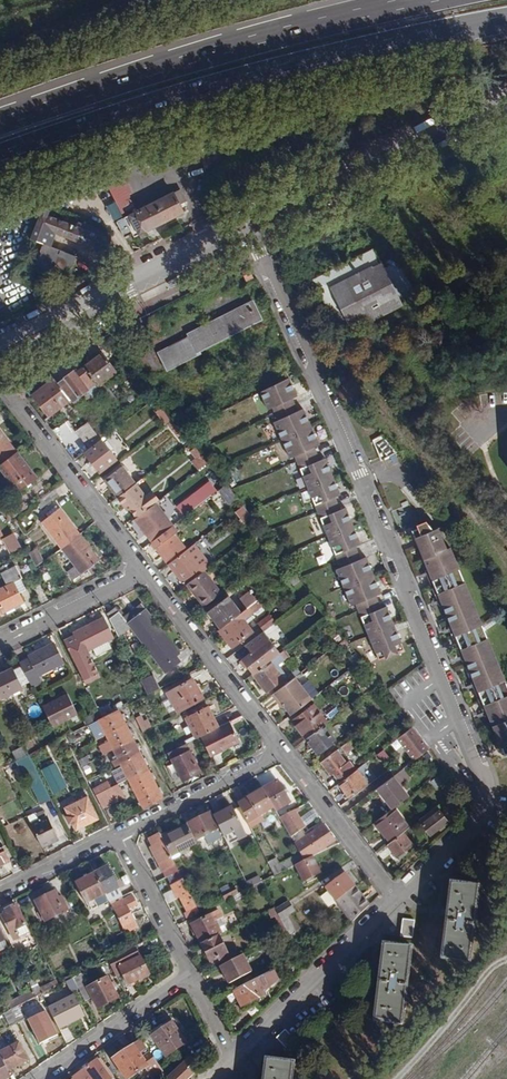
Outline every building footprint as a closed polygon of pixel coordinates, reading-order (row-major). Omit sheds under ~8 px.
[(312,160),(297,154),(297,171),(312,163),(312,160)] [(135,206),(117,171),(102,176),(122,214),(135,206)] [(437,187),(432,177),(426,179),(431,189),(437,187)] [(174,191),(179,201),(183,199),(178,189),(174,191)] [(174,191),(124,217),(126,222),(134,237),(184,211),(179,201),(174,191)] [(114,222),(124,217),(122,214),(112,218),(114,222)] [(77,227),(45,215),(41,227),(92,246),(99,231),(78,222),(77,227)] [(119,225),(128,241),(134,237),(126,222),(119,225)] [(75,255),(44,244),(37,264),(61,273),(65,263),(71,266),(75,255)] [(373,253),(379,265),(390,259),(384,248),(373,253)] [(396,256),(390,259),(379,265),(373,253),(372,251),(313,282),(340,335),(416,296),(396,256)] [(65,263),(61,273),(64,273),(66,271),(68,269),(70,267),(71,266),(65,263)] [(251,278),(247,269),(243,271),(247,280),(251,278)] [(174,345),(197,355),(199,354),(198,351),(261,319),(252,302),(188,334),(189,338),(174,345)] [(161,323),(152,319),(149,327),(158,330),(161,323)] [(197,355),(174,345),(159,353),(167,370),(197,355)] [(101,354),(84,367),(101,389),(111,403),(116,399),(102,381),(115,371),(101,354)] [(65,378),(57,384),(70,399),(71,402),(87,390),(92,396),(101,389),(84,367),(76,373),(74,370),(64,377),(65,378)] [(70,399),(57,384),(47,371),(25,382),(24,385),(48,416),(70,399)] [(356,604),(379,660),(404,650),(386,607),(380,609),(375,596),(381,594),(366,557),(360,560),(355,547),(360,545),(345,508),(340,511),(334,498),(340,495),(325,459),(319,461),(314,448),(319,446),(304,409),(298,411),(292,398),(298,396),(290,377),(261,392),(269,409),(274,407),(279,420),(274,422),(290,458),(295,456),(341,567),(336,569),(352,606),(356,604)] [(184,428),(175,417),(170,422),(179,433),(184,428)] [(77,432),(89,449),(101,440),(96,433),(88,423),(77,432)] [(107,435),(102,429),(96,433),(101,440),(107,435)] [(16,453),(0,431),(0,465),(16,453)] [(372,442),(387,461),(397,453),(382,434),(372,442)] [(101,440),(89,449),(83,453),(98,472),(116,458),(101,440)] [(199,460),(187,444),(183,447),(195,463),(199,460)] [(16,453),(0,465),(0,467),(18,490),(35,477),(16,453)] [(104,480),(118,498),(135,484),(133,481),(122,467),(104,480)] [(146,471),(133,481),(135,484),(148,474),(146,471)] [(137,517),(144,511),(151,506),(158,501),(153,494),(146,500),(135,484),(118,498),(129,513),(132,511),(137,517)] [(58,494),(54,489),(37,502),(40,507),(58,494)] [(219,492),(210,499),(218,510),(228,503),(219,492)] [(201,503),(194,494),(178,506),(185,516),(201,503)] [(26,510),(17,496),(5,504),(14,521),(26,510)] [(163,522),(151,506),(144,511),(146,513),(136,521),(147,535),(152,541),(168,529),(163,522)] [(244,506),(235,512),(245,526),(254,519),(244,506)] [(55,507),(44,515),(47,519),(58,511),(55,507)] [(42,523),(62,549),(79,536),(59,510),(58,511),(47,519),(42,523)] [(442,519),(427,525),(426,522),(416,526),(418,529),(412,531),(504,754),(506,753),(506,678),(442,519)] [(151,542),(168,563),(186,550),(173,533),(176,531),(172,526),(151,542)] [(19,542),(15,534),(4,540),(8,548),(19,542)] [(97,559),(79,536),(62,549),(75,566),(68,572),(73,578),(88,567),(92,571),(98,567),(94,561),(97,559)] [(37,548),(28,553),(36,567),(45,562),(37,548)] [(186,550),(168,563),(182,580),(199,567),(186,550)] [(16,566),(2,573),(8,586),(0,590),(0,614),(23,602),(18,593),(20,593),(14,582),(20,579),(22,578),(16,566)] [(220,593),(204,571),(187,584),(204,606),(220,593)] [(25,590),(20,579),(14,582),(20,593),(25,590)] [(240,599),(246,608),(256,601),(249,592),(240,599)] [(221,628),(240,613),(227,596),(208,611),(221,628)] [(256,601),(246,608),(240,613),(221,628),(219,630),(231,646),(251,631),(242,619),(259,606),(256,601)] [(335,618),(341,614),(332,601),(326,605),(335,618)] [(144,645),(162,631),(141,603),(123,617),(115,607),(107,613),(128,657),(133,654),(123,633),(130,627),(144,645)] [(275,622),(270,615),(258,624),(263,631),(275,622)] [(109,630),(102,616),(62,637),(72,658),(74,662),(86,656),(84,652),(92,647),(107,640),(103,633),(109,630)] [(162,631),(144,645),(165,672),(179,661),(175,654),(178,652),(162,631)] [(256,648),(269,638),(263,631),(245,645),(251,652),(256,648)] [(269,638),(256,648),(268,663),(280,653),(269,638)] [(107,640),(92,647),(95,654),(110,647),(107,640)] [(61,662),(51,643),(27,655),(29,658),(22,662),(33,684),(43,679),(40,673),(61,662)] [(242,659),(253,674),(268,663),(256,648),(251,652),(242,659)] [(280,653),(268,663),(253,674),(267,691),(283,678),(275,667),(285,659),(280,653)] [(86,656),(74,662),(85,683),(97,677),(86,656)] [(354,667),(348,672),(365,694),(371,689),(354,667)] [(0,674),(0,697),(0,698),(21,688),(11,668),(0,674)] [(159,688),(153,676),(141,682),(147,694),(159,688)] [(296,677),(273,694),(278,702),(281,700),(285,706),(292,715),(312,699),(296,677)] [(203,697),(192,678),(166,693),(177,712),(203,697)] [(67,694),(42,707),(52,727),(77,714),(67,694)] [(98,710),(91,695),(84,699),(91,713),(98,710)] [(200,736),(219,727),(208,706),(186,718),(195,735),(184,741),(185,744),(200,736)] [(293,721),(306,738),(325,724),(327,723),(313,706),(293,721)] [(333,706),(325,713),(330,719),(338,713),(333,706)] [(162,798),(117,709),(102,717),(98,719),(106,735),(117,757),(120,764),(122,767),(128,778),(143,808),(162,798)] [(85,718),(88,724),(98,719),(95,713),(85,718)] [(143,714),(135,719),(143,732),(151,727),(143,714)] [(98,719),(88,724),(96,739),(106,735),(98,719)] [(219,727),(200,736),(210,756),(239,741),(229,722),(219,727)] [(337,740),(325,724),(306,738),(318,754),(337,740)] [(413,726),(405,732),(398,738),(415,760),(422,755),(430,749),(413,726)] [(84,729),(68,734),(71,741),(86,737),(84,729)] [(358,747),(351,739),(341,746),(348,754),(358,747)] [(398,754),(405,750),(398,740),(392,743),(398,754)] [(11,750),(16,761),(29,754),(24,744),(11,750)] [(200,772),(185,744),(168,753),(173,763),(167,766),(173,779),(179,776),(182,781),(200,772)] [(377,756),(385,764),(391,758),(384,750),(377,756)] [(332,771),(341,782),(355,771),(349,762),(346,764),(336,751),(322,761),(330,773),(332,771)] [(51,798),(29,754),(16,761),(9,764),(12,770),(23,764),(24,772),(40,804),(51,798)] [(87,756),(78,760),(82,766),(90,762),(87,756)] [(117,757),(111,760),(114,767),(120,764),(117,757)] [(59,775),(54,765),(44,770),(48,780),(59,775)] [(120,782),(123,781),(128,778),(122,767),(114,771),(120,782)] [(356,770),(355,771),(341,782),(338,783),(348,796),(365,782),(356,770)] [(392,808),(394,807),(408,796),(400,786),(410,779),(403,770),(378,788),(392,808)] [(440,776),(431,780),(435,790),(444,786),(440,776)] [(276,781),(262,789),(273,808),(279,819),(286,815),(280,807),(289,803),(276,781)] [(121,788),(118,783),(96,794),(102,807),(124,796),(121,788)] [(248,823),(273,808),(262,789),(238,803),(248,823)] [(97,819),(86,797),(65,808),(76,830),(97,819)] [(223,835),(223,836),(242,827),(232,807),(213,816),(219,828),(223,835)] [(409,828),(394,807),(392,808),(374,823),(389,843),(403,832),(409,828)] [(446,821),(435,807),(419,820),(430,833),(446,821)] [(306,825),(319,817),(314,809),(301,816),(306,825)] [(57,839),(42,810),(36,813),(39,818),(31,822),(43,846),(57,839)] [(303,828),(293,810),(286,815),(279,819),(290,838),(303,828)] [(219,828),(213,816),(211,812),(190,823),(197,839),(219,828)] [(186,824),(161,837),(171,855),(196,843),(186,824)] [(306,838),(295,845),(304,857),(316,849),(318,852),(327,848),(325,845),(327,844),(328,845),(334,841),(324,826),(313,833),(311,831),(304,835),(306,838)] [(411,843),(403,832),(389,843),(387,844),(396,855),(411,843)] [(175,865),(171,855),(161,837),(160,834),(149,839),(153,847),(151,848),(163,871),(166,877),(178,871),(175,865)] [(386,860),(392,853),(386,847),(379,855),(386,860)] [(316,849),(304,857),(305,859),(311,856),(318,852),(316,849)] [(295,864),(303,860),(299,853),(277,864),(274,857),(267,861),(274,875),(295,864)] [(303,860),(295,864),(304,881),(320,874),(311,856),(305,859),(303,860)] [(108,867),(95,874),(105,894),(110,903),(121,897),(123,897),(108,867)] [(86,903),(105,894),(95,874),(77,883),(86,903)] [(326,887),(336,901),(354,887),(344,874),(326,887)] [(479,882),(451,879),(441,954),(469,958),(479,882)] [(200,914),(183,880),(172,886),(177,898),(180,897),(187,911),(185,913),(188,920),(200,914)] [(266,888),(262,881),(251,887),(254,894),(266,888)] [(249,888),(247,884),(237,889),(239,893),(249,888)] [(222,894),(225,900),(239,893),(237,889),(236,887),(222,894)] [(368,906),(354,887),(336,901),(351,922),(368,906)] [(64,912),(54,891),(35,901),(46,921),(64,912)] [(137,928),(121,897),(110,903),(126,934),(137,928)] [(288,902),(276,909),(287,932),(289,937),(295,933),(287,916),(290,914),(294,912),(288,902)] [(25,924),(15,904),(5,910),(7,913),(2,915),(10,932),(25,924)] [(192,924),(202,944),(218,936),(221,934),(214,920),(221,916),(218,911),(192,924)] [(300,929),(290,914),(287,916),(295,933),(300,929)] [(413,938),(416,920),(403,918),(400,936),(413,938)] [(135,946),(142,943),(138,935),(131,939),(135,946)] [(226,953),(218,936),(202,944),(211,961),(218,958),(226,953)] [(411,947),(383,944),(374,1020),(402,1024),(411,947)] [(220,963),(229,958),(226,953),(218,958),(220,963)] [(123,965),(118,955),(108,960),(114,972),(120,969),(128,984),(149,973),(140,956),(123,965)] [(250,972),(241,955),(220,965),(229,982),(250,972)] [(305,968),(299,957),(291,961),(297,972),(305,968)] [(73,978),(79,989),(84,1000),(92,996),(98,1008),(118,997),(107,977),(88,986),(81,973),(73,978)] [(79,989),(73,978),(64,982),(67,988),(70,993),(79,989)] [(64,982),(59,985),(56,986),(59,992),(67,988),(64,982)] [(255,990),(251,982),(234,990),(241,1005),(254,999),(263,994),(260,988),(255,990)] [(42,994),(52,988),(50,983),(39,989),(42,994)] [(19,1005),(12,1009),(18,1022),(26,1018),(40,1043),(56,1035),(43,1009),(48,1006),(42,994),(36,996),(19,1005)] [(84,1016),(74,996),(49,1008),(59,1028),(84,1016)] [(16,998),(9,1001),(12,1009),(19,1005),(16,998)] [(243,1009),(255,1002),(254,999),(241,1005),(243,1009)] [(9,1026),(18,1022),(12,1009),(8,1011),(3,1014),(9,1026)] [(185,1043),(171,1022),(151,1036),(165,1057),(185,1043)] [(7,1070),(27,1060),(18,1042),(5,1049),(0,1040),(0,1056),(7,1070)] [(133,1045),(112,1059),(126,1078),(127,1078),(147,1066),(153,1062),(149,1057),(143,1061),(133,1045)] [(7,1070),(0,1056),(0,1078),(4,1078),(10,1076),(7,1070)] [(166,1075),(170,1078),(190,1078),(195,1075),(189,1066),(194,1062),(190,1057),(166,1075)] [(266,1059),(264,1078),(291,1078),(293,1063),(266,1059)] [(97,1060),(71,1077),(73,1078),(92,1078),(94,1078),(109,1078),(110,1078),(97,1060)]
